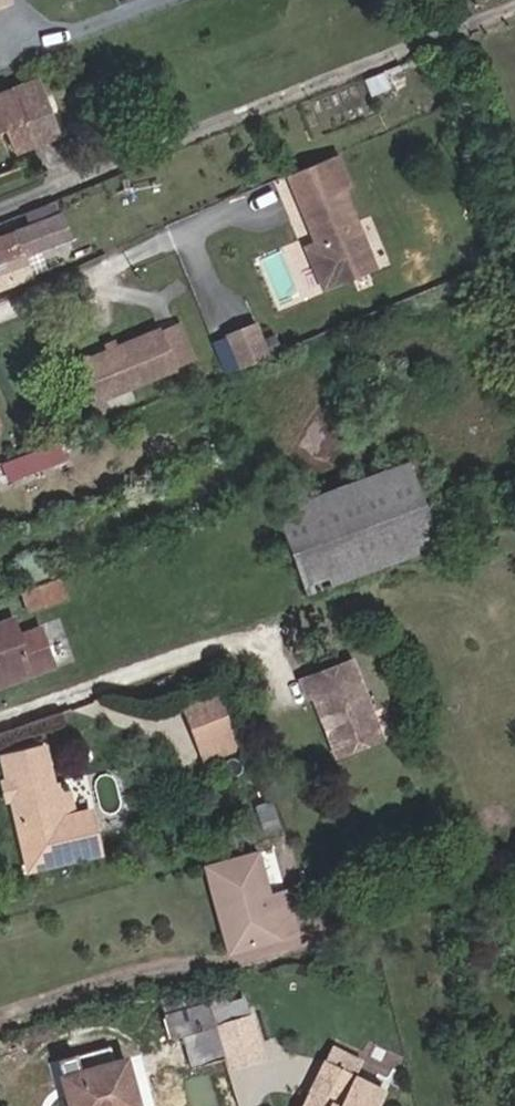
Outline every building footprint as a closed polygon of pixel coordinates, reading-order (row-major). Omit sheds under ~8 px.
[(59,134),(38,81),(0,94),(0,127),(3,126),(13,152),(59,134)] [(310,250),(326,292),(378,272),(347,191),(356,188),(343,156),(293,176),(321,245),(310,250)] [(105,182),(93,187),(100,203),(112,199),(105,182)] [(30,276),(23,256),(69,239),(60,215),(0,238),(0,287),(30,276)] [(76,259),(69,239),(23,256),(30,276),(76,259)] [(195,360),(180,323),(159,331),(174,368),(195,360)] [(210,342),(223,374),(268,356),(255,323),(210,342)] [(124,389),(174,368),(159,331),(89,359),(104,396),(124,389)] [(307,594),(436,545),(409,471),(422,467),(418,456),(275,509),(307,594)] [(22,590),(30,610),(67,597),(59,576),(22,590)] [(52,666),(44,644),(23,651),(18,636),(12,620),(0,624),(0,685),(52,666)] [(23,651),(44,644),(39,629),(18,636),(23,651)] [(381,740),(350,660),(300,680),(307,698),(313,695),(325,726),(330,724),(332,731),(328,732),(337,756),(381,740)] [(229,755),(219,716),(187,724),(197,763),(229,755)] [(0,759),(6,782),(10,802),(15,823),(25,828),(35,870),(99,855),(89,814),(74,818),(66,785),(53,788),(43,748),(0,759)] [(229,755),(197,763),(201,778),(233,770),(229,755)] [(10,801),(5,782),(1,784),(6,803),(10,801)] [(27,872),(35,870),(25,828),(15,823),(27,872)] [(272,885),(284,882),(275,848),(263,852),(272,885)] [(286,904),(271,908),(268,897),(256,854),(215,865),(237,948),(294,932),(286,904)] [(230,950),(237,948),(215,865),(207,867),(230,950)] [(271,908),(286,904),(283,894),(268,897),(271,908)] [(228,951),(231,963),(307,947),(304,936),(228,951)] [(215,1025),(246,1016),(241,1001),(211,1010),(215,1025)] [(215,1025),(214,1026),(209,1010),(206,1002),(164,1015),(171,1034),(181,1031),(191,1064),(224,1053),(215,1025)] [(227,1064),(262,1054),(251,1015),(246,1016),(215,1025),(224,1053),(227,1064)] [(124,1058),(91,1067),(87,1051),(58,1059),(71,1105),(137,1105),(124,1058)] [(382,1092),(323,1063),(302,1105),(375,1105),(382,1092)]
